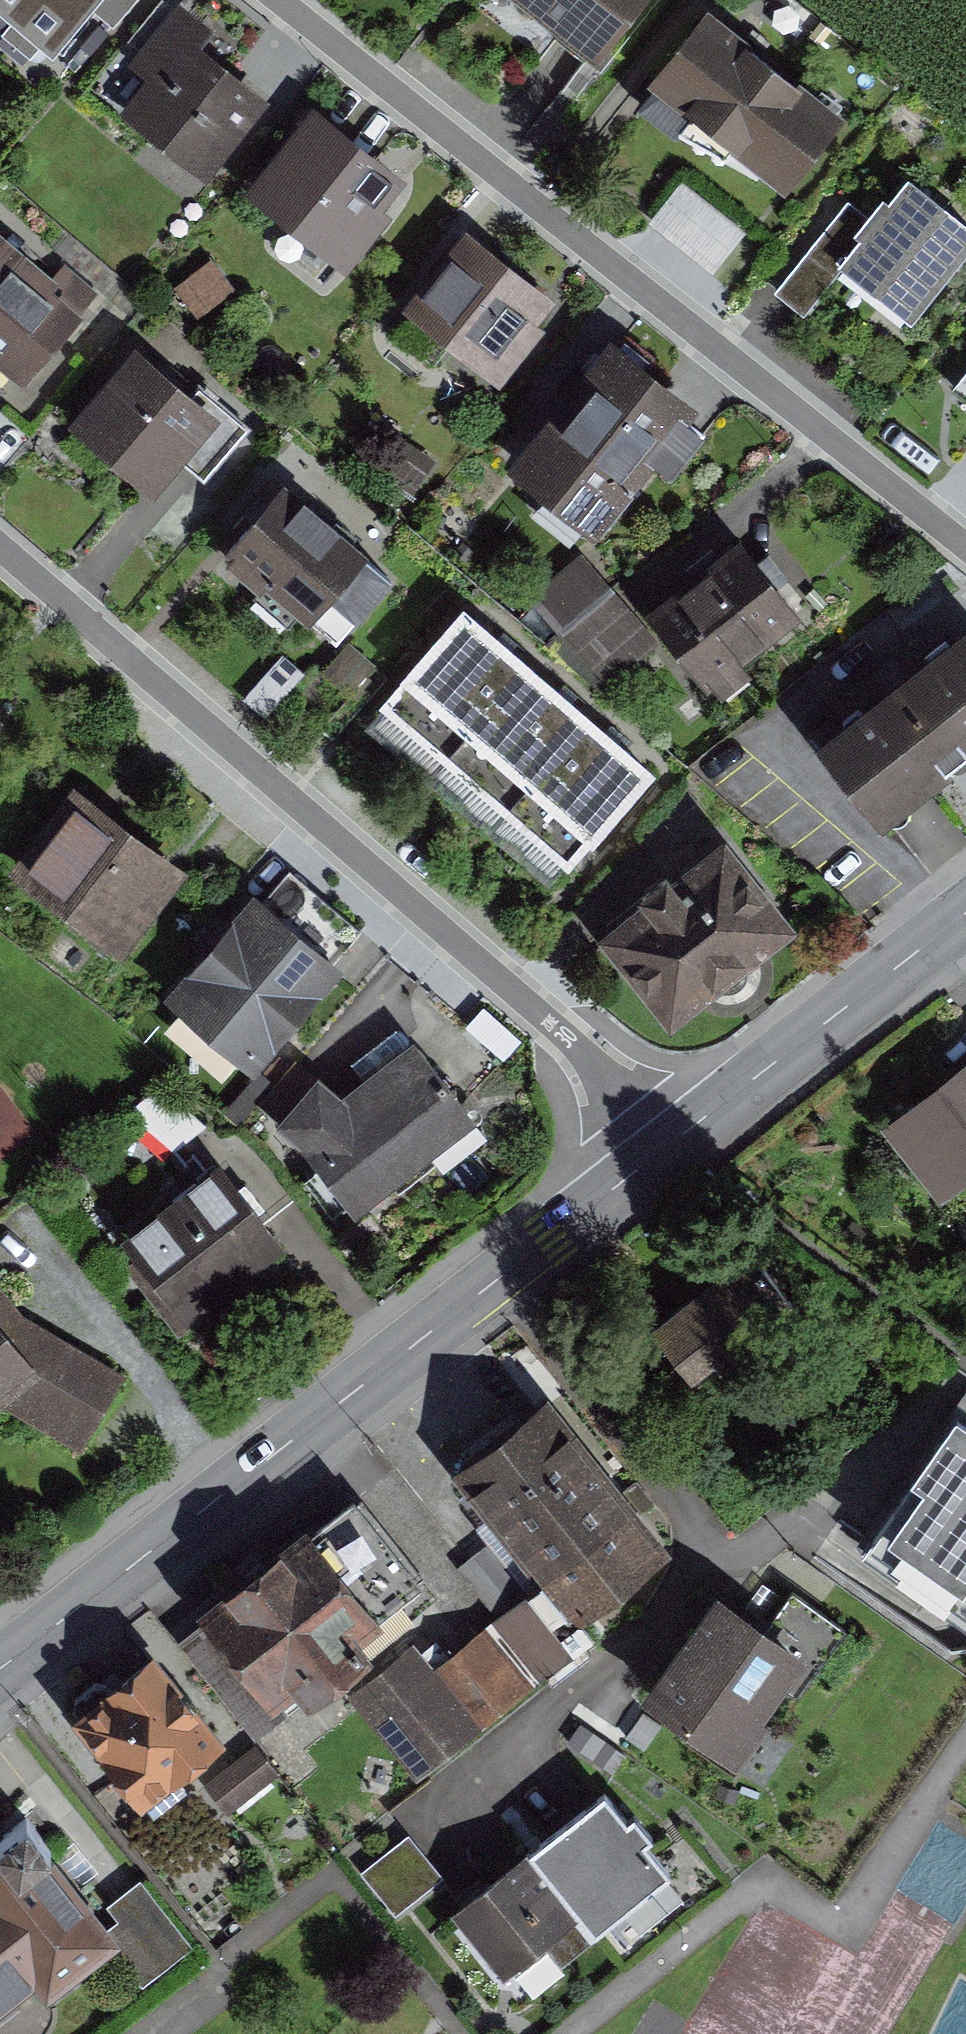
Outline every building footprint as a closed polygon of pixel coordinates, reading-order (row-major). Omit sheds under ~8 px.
[(48,53),(93,0),(0,0),(0,13),(48,53)] [(624,42),(655,0),(567,0),(624,42)] [(731,3),(674,68),(799,176),(856,111),(731,3)] [(205,19),(139,101),(216,164),(283,82),(205,19)] [(337,99),(267,183),(351,252),(420,168),(337,99)] [(725,255),(757,212),(689,162),(657,205),(725,255)] [(907,191),(840,273),(905,326),(965,251),(965,239),(907,191)] [(0,221),(0,329),(39,363),(112,279),(19,199),(0,221)] [(487,218),(421,301),(502,366),(569,283),(487,218)] [(626,331),(523,471),(610,535),(714,395),(626,331)] [(147,340),(85,428),(172,489),(234,401),(147,340)] [(301,469),(235,551),(322,620),(388,539),(301,469)] [(607,652),(655,606),(588,537),(540,583),(607,652)] [(809,613),(767,543),(671,600),(713,671),(809,613)] [(898,815),(965,764),(965,611),(824,717),(898,815)] [(387,710),(446,763),(524,677),(465,624),(387,710)] [(446,763),(505,816),(583,729),(524,677),(446,763)] [(15,722),(0,712),(0,743),(15,722)] [(505,816),(564,869),(642,782),(583,729),(505,816)] [(99,785),(45,861),(136,926),(190,850),(99,785)] [(608,945),(669,1024),(783,937),(722,857),(608,945)] [(296,858),(185,994),(280,1071),(390,935),(296,858)] [(287,1123),(359,1207),(494,1094),(423,1010),(287,1123)] [(897,1115),(953,1197),(965,1188),(965,1067),(897,1115)] [(130,1237),(204,1328),(304,1248),(229,1156),(130,1237)] [(651,1332),(694,1392),(793,1323),(750,1262),(651,1332)] [(10,1387),(99,1434),(132,1358),(9,1291),(0,1298),(0,1394),(10,1387)] [(464,1456),(578,1603),(652,1545),(538,1399),(464,1456)] [(965,1627),(965,1403),(859,1550),(965,1627)] [(206,1620),(275,1719),(450,1597),(381,1499),(206,1620)] [(414,1755),(587,1650),(543,1577),(437,1641),(430,1629),(362,1669),(414,1755)] [(656,1684),(732,1739),(797,1651),(721,1595),(656,1684)] [(95,1705),(165,1799),(237,1746),(167,1652),(95,1705)] [(591,1927),(665,1871),(606,1794),(533,1850),(591,1927)] [(36,1989),(46,2003),(118,1947),(25,1827),(0,1846),(0,2017),(36,1989)] [(400,1839),(378,1851),(399,1888),(447,1862),(440,1850),(414,1864),(400,1839)] [(517,1983),(591,1927),(533,1850),(459,1906),(517,1983)]
